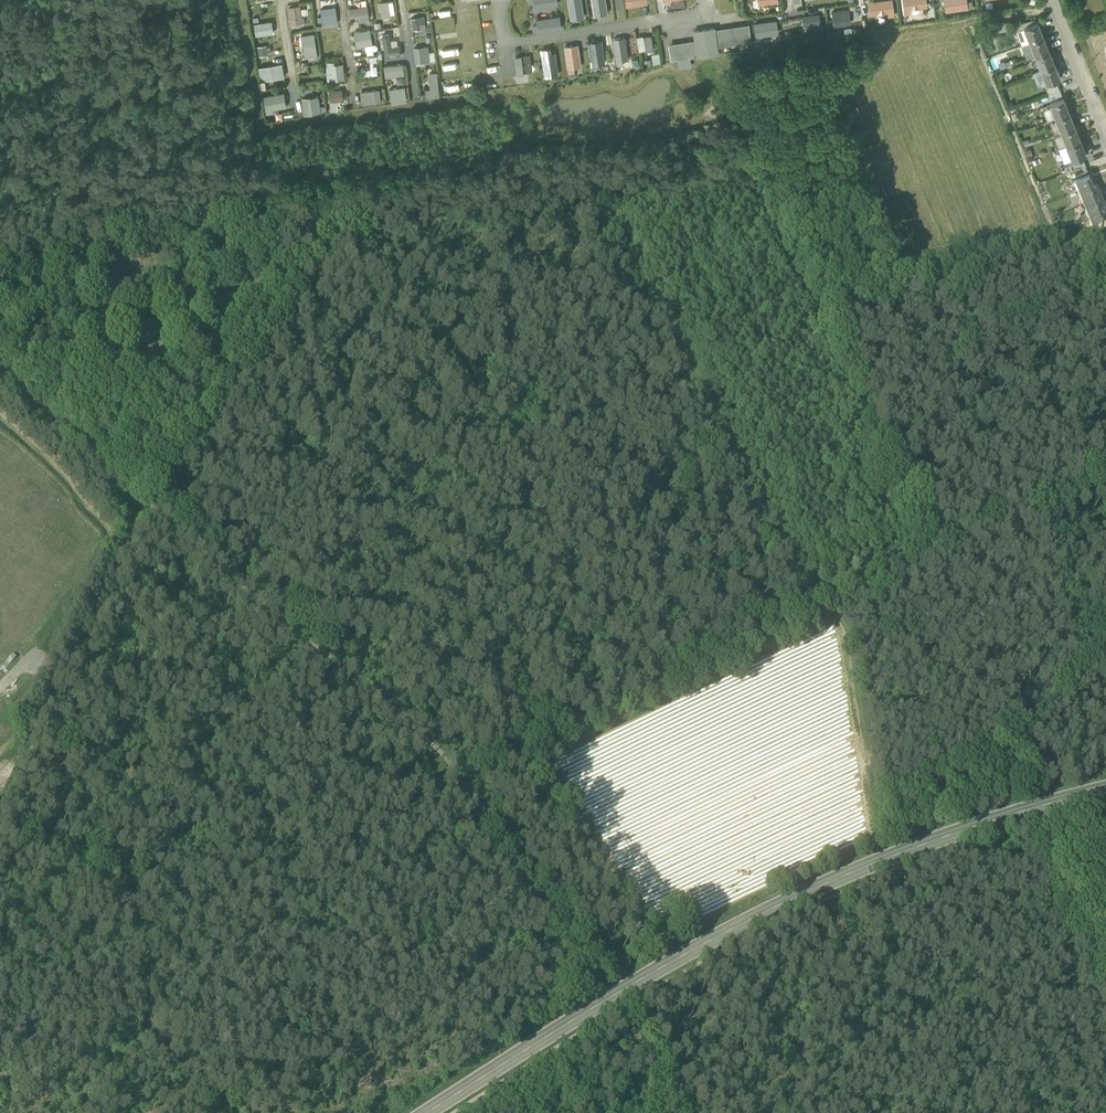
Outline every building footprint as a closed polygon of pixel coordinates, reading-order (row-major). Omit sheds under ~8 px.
[(394,0),(391,0),(380,1),(381,16),(396,15),(394,0)] [(570,17),(585,16),(583,0),(569,0),(570,17)] [(594,14),(609,13),(607,0),(593,0),(594,14)] [(870,13),(887,11),(888,16),(894,15),(892,0),(876,0),(868,1),(870,13)] [(927,5),(926,0),(902,0),(904,14),(910,13),(909,8),(927,5)] [(945,11),(968,8),(966,0),(944,0),(945,11)] [(305,23),(304,5),(288,6),(288,24),(305,23)] [(351,20),(370,19),(369,5),(350,7),(351,20)] [(323,16),(317,16),(318,25),(339,22),(337,6),(322,8),(323,16)] [(849,24),(847,8),(831,11),(834,26),(849,24)] [(538,17),(540,31),(563,27),(561,13),(538,17)] [(804,25),(808,25),(809,29),(821,27),(819,13),(802,16),(804,25)] [(411,16),(412,28),(426,27),(425,15),(411,16)] [(1036,18),(1013,25),(1015,30),(1024,27),(1037,21),(1036,18)] [(762,33),(778,31),(776,19),(754,22),(757,40),(762,39),(762,33)] [(254,21),(255,34),(275,33),(274,20),(254,21)] [(1024,27),(1029,41),(1043,36),(1037,21),(1024,27)] [(1008,22),(995,25),(996,32),(1009,30),(1008,22)] [(748,24),(714,29),(717,45),(750,40),(748,24)] [(694,30),(695,40),(697,54),(718,51),(717,45),(714,29),(714,27),(694,30)] [(1021,44),(1029,41),(1024,27),(1015,30),(1021,44)] [(372,29),(356,30),(357,45),(373,44),(372,29)] [(306,58),(318,57),(317,32),(304,33),(306,58)] [(391,33),(385,33),(384,53),(400,54),(401,38),(391,38),(391,33)] [(638,34),(639,49),(653,49),(652,34),(638,34)] [(617,59),(630,58),(627,35),(614,36),(617,59)] [(1049,49),(1043,36),(1029,41),(1035,55),(1049,49)] [(606,62),(605,39),(591,39),(592,63),(606,62)] [(684,56),(697,54),(695,40),(682,42),(684,56)] [(1029,41),(1021,44),(1027,58),(1035,55),(1029,41)] [(576,70),(576,64),(581,64),(581,42),(566,43),(567,71),(576,70)] [(669,44),(671,58),(684,56),(682,42),(669,44)] [(270,44),(257,45),(257,53),(271,52),(270,44)] [(413,46),(416,62),(431,59),(428,44),(413,46)] [(559,74),(556,45),(542,47),(546,75),(559,74)] [(1054,63),(1049,49),(1035,55),(1041,69),(1054,63)] [(532,53),(515,54),(515,71),(532,71),(532,53)] [(376,55),(368,56),(370,66),(378,65),(376,55)] [(346,77),(345,62),(336,63),(336,60),(326,61),(327,79),(346,77)] [(259,78),(285,76),(284,63),(258,64),(259,78)] [(404,63),(384,63),(384,75),(405,74),(404,63)] [(1060,78),(1054,63),(1041,69),(1046,83),(1060,78)] [(1046,83),(1041,69),(1033,72),(1039,86),(1046,83)] [(439,70),(430,70),(431,81),(426,81),(427,95),(440,94),(439,70)] [(1045,87),(1048,93),(1059,89),(1057,82),(1045,87)] [(405,85),(389,87),(392,103),(408,100),(405,85)] [(330,89),(330,101),(345,100),(344,88),(330,89)] [(361,89),(361,103),(382,101),(381,88),(361,89)] [(1062,95),(1059,89),(1048,93),(1050,99),(1062,95)] [(286,91),(262,93),(263,112),(273,112),(273,107),(287,106),(286,91)] [(302,96),(304,113),(322,111),(320,94),(302,96)] [(1051,106),(1055,117),(1069,112),(1063,97),(1049,103),(1051,106)] [(1055,117),(1051,106),(1043,109),(1048,120),(1055,117)] [(1074,125),(1069,112),(1055,117),(1056,120),(1061,131),(1074,125)] [(1061,131),(1056,120),(1050,122),(1055,133),(1061,131)] [(1080,139),(1074,125),(1061,131),(1062,134),(1066,145),(1080,139)] [(1066,145),(1062,134),(1055,137),(1059,148),(1066,145)] [(1086,154),(1080,139),(1066,145),(1072,159),(1086,154)] [(1059,148),(1058,148),(1064,162),(1072,159),(1066,145),(1059,148)] [(1040,155),(1028,160),(1031,168),(1043,163),(1040,155)] [(1073,169),(1074,169),(1085,164),(1083,158),(1071,163),(1073,169)] [(1071,163),(1064,165),(1067,171),(1073,169),(1071,163)] [(1088,171),(1085,164),(1074,169),(1076,175),(1088,171)] [(1072,180),(1077,194),(1094,187),(1089,173),(1072,180)] [(1100,199),(1094,187),(1077,194),(1082,206),(1100,199)] [(1105,212),(1100,199),(1082,206),(1087,219),(1105,212)] [(1105,212),(1087,219),(1093,232),(1105,227),(1105,215),(1105,212)] [(1093,242),(1102,239),(1099,233),(1091,236),(1093,242)]
